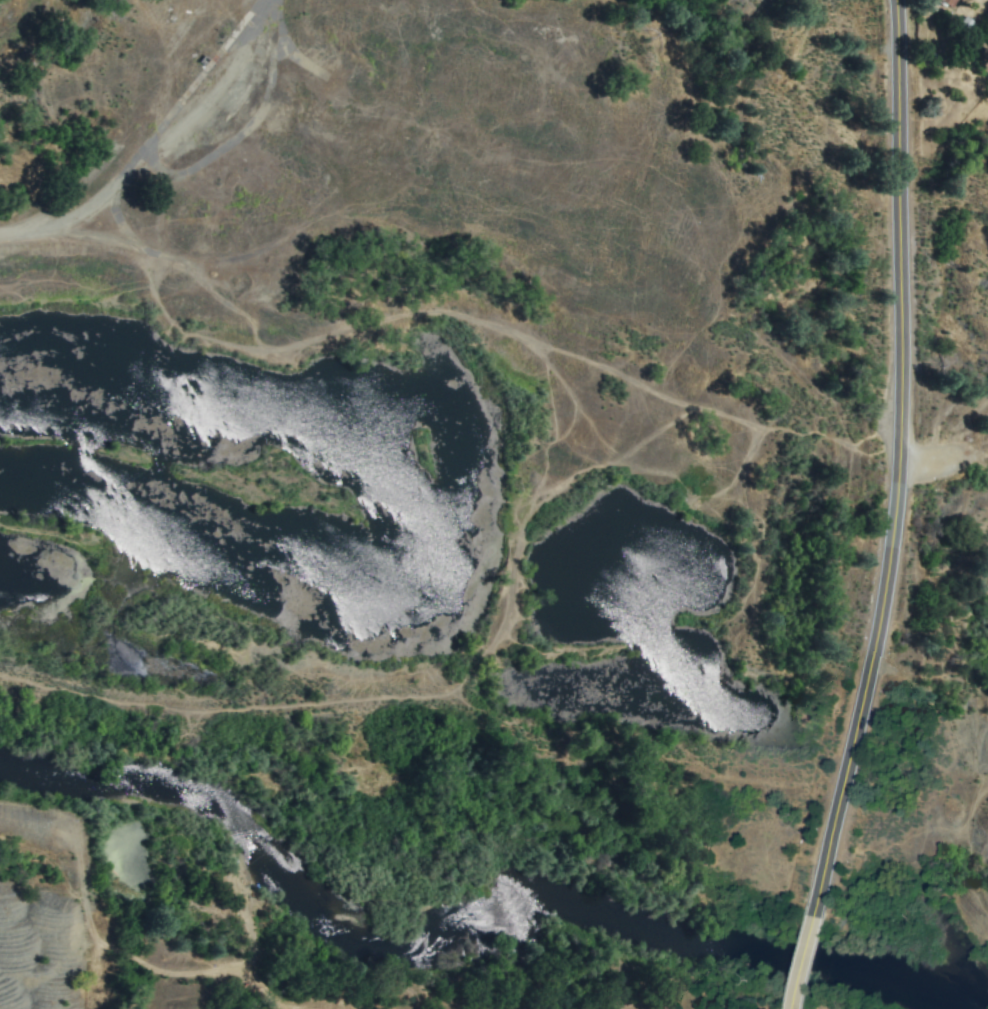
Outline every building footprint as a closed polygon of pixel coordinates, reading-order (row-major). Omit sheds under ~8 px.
[(950,9),(955,0),(935,0),(950,9)]
